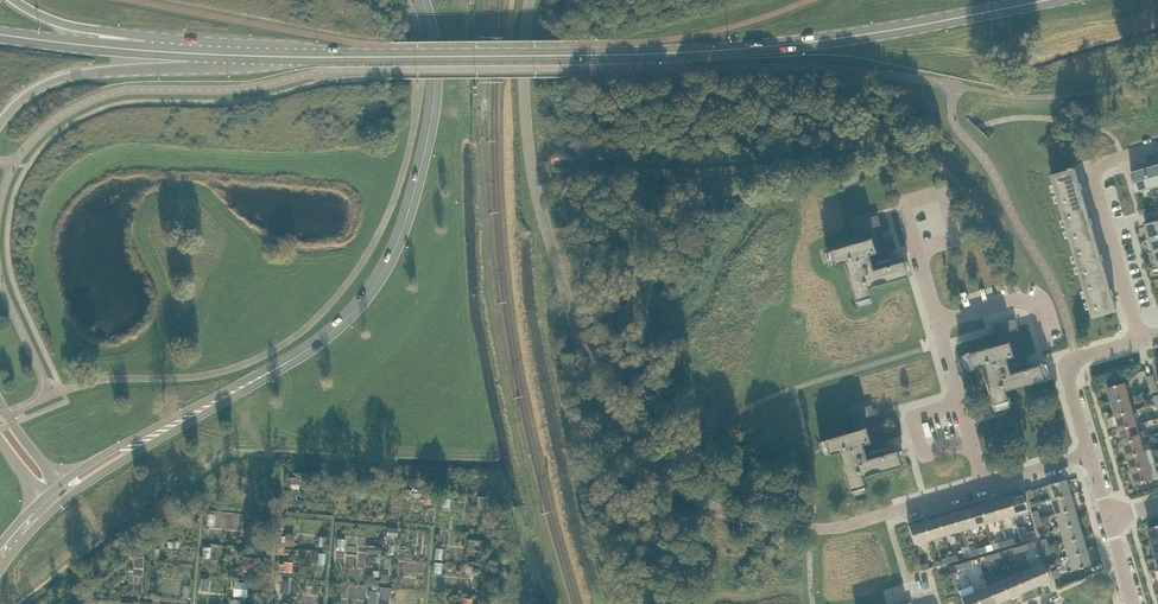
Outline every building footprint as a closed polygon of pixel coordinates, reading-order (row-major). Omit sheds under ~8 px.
[(1157,186),(1157,165),(1146,169),(1151,188),(1157,186)] [(1062,210),(1086,203),(1082,190),(1084,189),(1082,183),(1080,183),(1076,168),(1074,169),(1073,168),(1070,169),(1070,170),(1052,175),(1062,210)] [(1137,192),(1151,188),(1146,169),(1132,173),(1137,192)] [(1091,218),(1086,203),(1062,210),(1073,247),(1097,240),(1093,225),(1094,225),(1092,218),(1091,218)] [(1157,217),(1157,211),(1157,210),(1144,214),(1146,221),(1157,217)] [(1157,236),(1157,221),(1147,224),(1151,238),(1157,236)] [(890,258),(882,232),(880,223),(857,229),(861,241),(830,250),(830,251),(827,252),(831,265),(834,265),(843,262),(854,301),(855,301),(856,304),(870,300),(869,297),(867,288),(906,276),(905,276),(909,275),(905,261),(901,262),(882,267),(880,260),(890,258)] [(1101,254),(1097,240),(1073,247),(1083,281),(1107,275),(1103,261),(1105,260),(1103,254),(1101,254)] [(1111,289),(1107,275),(1083,281),(1094,318),(1118,311),(1113,296),(1115,295),(1113,289),(1111,289)] [(1017,327),(1017,326),(1015,319),(992,325),(994,332),(995,333),(998,343),(998,345),(967,354),(971,369),(980,366),(992,405),(1007,400),(1004,391),(1043,380),(1038,365),(1028,368),(1026,362),(1027,361),(1027,360),(1026,361),(1016,327),(1017,327)] [(1157,391),(1157,389),(1154,374),(1147,376),(1152,393),(1157,391)] [(1112,401),(1129,396),(1125,383),(1108,388),(1112,401)] [(1133,410),(1129,397),(1129,396),(1112,401),(1116,415),(1133,410)] [(1120,429),(1137,423),(1133,410),(1116,415),(1120,429)] [(873,413),(874,413),(873,412),(851,419),(852,419),(855,431),(824,440),(821,441),(825,455),(828,454),(828,455),(837,452),(849,491),(850,494),(864,490),(863,486),(864,486),(861,477),(900,466),(900,465),(903,465),(899,451),(895,452),(895,451),(877,457),(875,450),(884,447),(884,446),(883,446),(873,413)] [(1124,443),(1141,438),(1137,423),(1120,429),(1124,443)] [(1150,443),(1143,445),(1141,438),(1124,443),(1128,456),(1145,451),(1152,449),(1150,443)] [(1132,470),(1149,465),(1145,451),(1128,456),(1132,470)] [(1136,484),(1153,479),(1149,465),(1132,470),(1136,484)] [(1067,486),(1065,479),(1046,485),(1051,499),(1069,493),(1067,486)] [(1014,515),(1028,511),(1022,492),(1014,494),(1008,496),(1014,515)] [(1055,513),(1074,508),(1069,493),(1051,499),(1055,513)] [(1014,515),(1008,496),(1000,498),(1000,499),(994,500),(1000,519),(1014,515)] [(1000,519),(994,500),(986,502),(986,503),(980,504),(985,523),(1000,519)] [(985,523),(980,504),(972,507),(966,509),(971,528),(985,523)] [(971,528),(966,509),(965,508),(958,511),(951,513),(957,532),(971,528)] [(1059,527),(1078,522),(1074,508),(1055,513),(1059,527)] [(957,532),(951,513),(951,512),(943,515),(937,517),(943,536),(957,532)] [(943,536),(937,517),(929,519),(923,521),(928,540),(943,536)] [(928,540),(923,521),(915,523),(908,525),(914,544),(928,540)] [(1063,542),(1082,536),(1078,522),(1059,527),(1063,542)] [(1149,528),(1153,542),(1157,541),(1157,526),(1149,528)] [(286,529),(286,538),(298,539),(298,530),(286,529)] [(1067,556),(1086,551),(1082,536),(1063,542),(1067,556)] [(1088,557),(1086,551),(1067,556),(1071,570),(1090,565),(1088,557)] [(258,568),(259,552),(247,552),(246,567),(258,568)] [(287,568),(298,567),(297,558),(286,559),(287,568)] [(1037,586),(1050,580),(1043,562),(1030,568),(1037,586)] [(1023,592),(1037,586),(1030,568),(1016,574),(1023,592)] [(1054,579),(1059,577),(1056,569),(1051,571),(1054,579)] [(1010,597),(1023,592),(1016,574),(1003,579),(1010,597)] [(238,577),(238,592),(255,592),(255,577),(238,577)] [(996,603),(1010,597),(1003,579),(989,585),(996,603)] [(383,594),(395,594),(395,582),(384,581),(383,594)] [(996,603),(989,585),(975,591),(980,603),(994,603),(996,603)] [(975,591),(961,597),(964,603),(980,603),(975,591)] [(466,592),(466,603),(475,603),(476,593),(466,592)]
